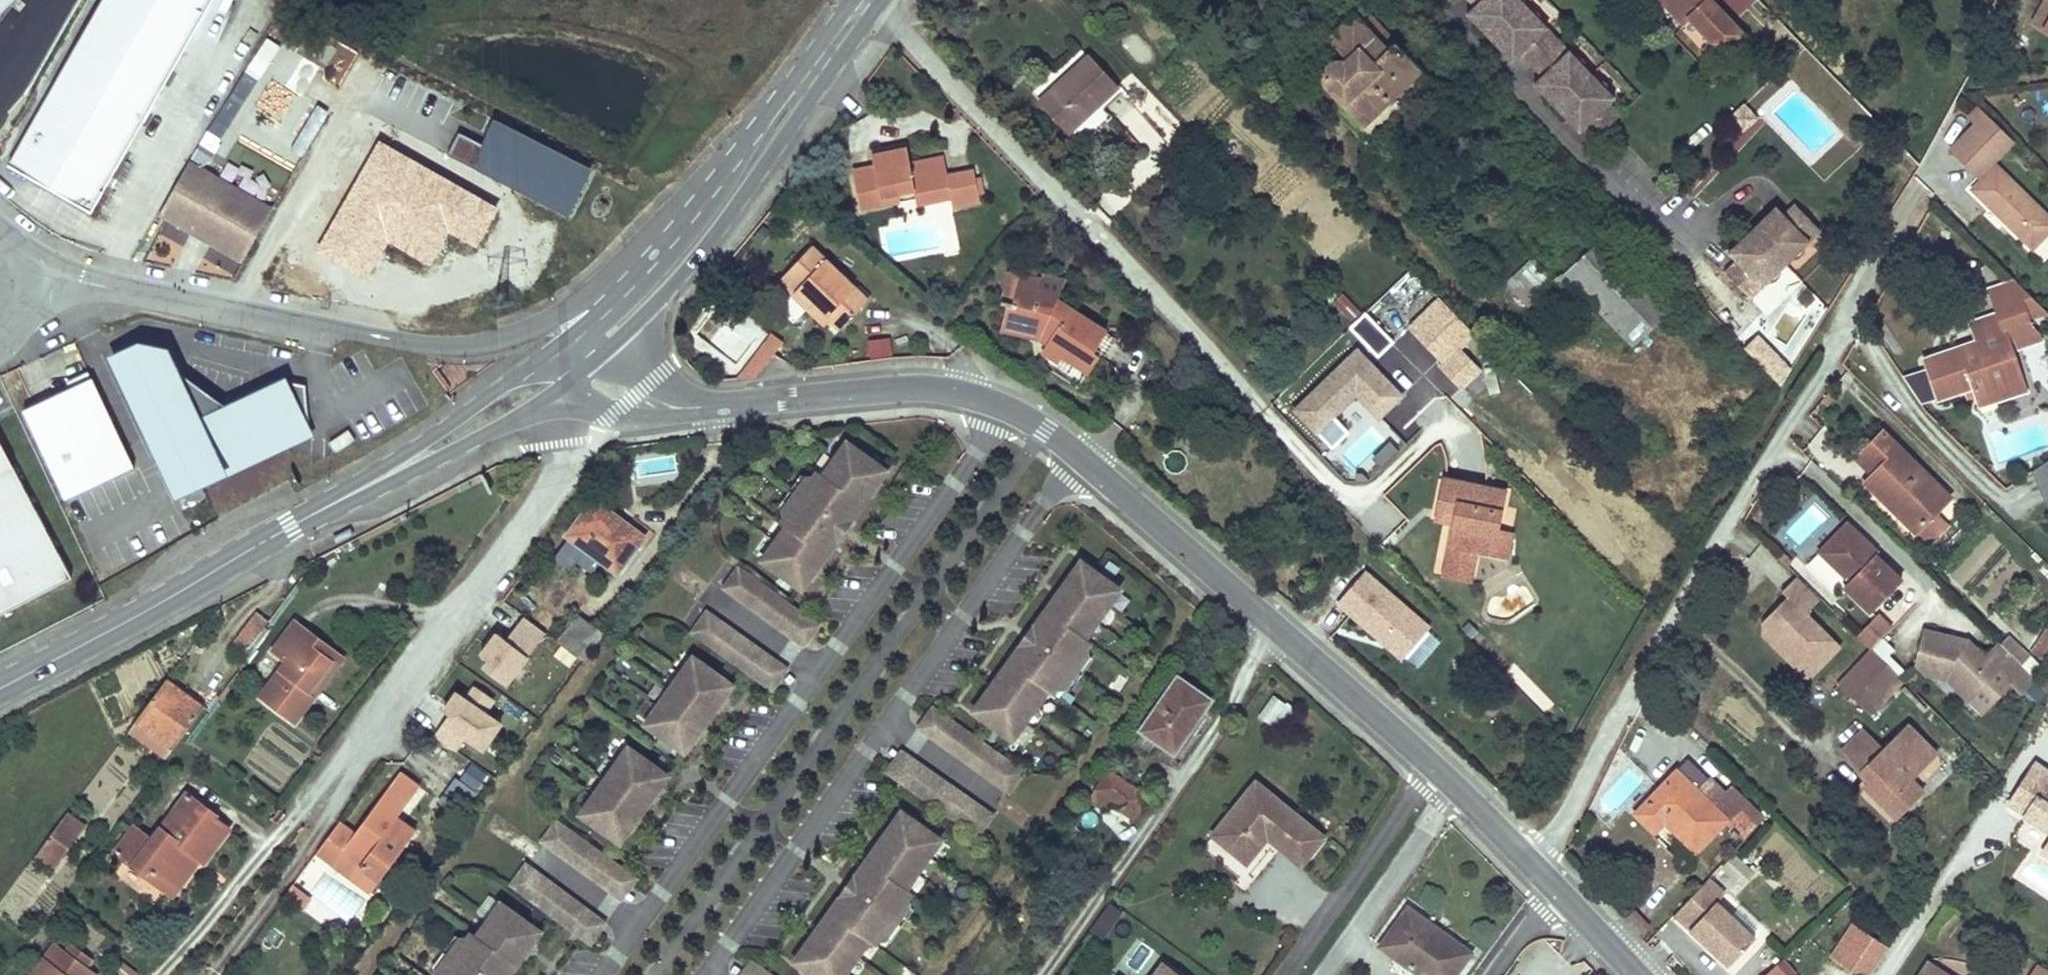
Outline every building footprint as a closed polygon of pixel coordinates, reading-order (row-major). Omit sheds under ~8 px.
[(91,208),(105,184),(211,0),(102,0),(9,161),(91,208)] [(1338,9),(1348,0),(1329,0),(1338,9)] [(1572,123),(1575,120),(1585,131),(1596,142),(1624,116),(1612,105),(1618,100),(1523,0),(1470,0),(1476,6),(1471,10),(1481,21),(1478,24),(1504,52),(1507,49),(1518,59),(1523,55),(1544,77),(1539,82),(1550,93),(1546,96),(1572,123)] [(1673,0),(1663,0),(1685,23),(1690,18),(1673,0)] [(1690,18),(1724,52),(1744,33),(1712,0),(1673,0),(1690,18)] [(1752,3),(1751,0),(1729,0),(1735,12),(1752,3)] [(2047,24),(2047,0),(2036,21),(2047,27),(2047,24)] [(1359,9),(1353,15),(1387,50),(1393,44),(1359,9)] [(1481,21),(1471,10),(1468,13),(1478,24),(1481,21)] [(1353,15),(1330,39),(1348,57),(1344,61),(1335,62),(1331,65),(1327,68),(1326,72),(1325,78),(1327,84),(1365,123),(1419,70),(1393,44),(1387,50),(1353,15)] [(1348,57),(1330,39),(1325,44),(1319,54),(1316,62),(1315,71),(1316,79),(1317,85),(1321,94),(1368,141),(1429,81),(1419,70),(1365,123),(1327,84),(1325,78),(1326,72),(1327,68),(1331,65),(1335,62),(1344,61),(1348,57)] [(1518,59),(1507,49),(1504,52),(1514,62),(1518,59)] [(1088,56),(1040,100),(1068,131),(1116,86),(1088,56)] [(1705,69),(1700,74),(1710,84),(1715,79),(1705,69)] [(1710,84),(1700,74),(1698,77),(1707,87),(1710,84)] [(1550,93),(1539,82),(1536,85),(1546,96),(1550,93)] [(1987,112),(1980,105),(1971,114),(1978,121),(1987,112)] [(1987,112),(1978,121),(1952,147),(1982,177),(1972,187),(2007,221),(2010,218),(2017,225),(2014,228),(2032,247),(2047,231),(2047,215),(1996,163),(1994,165),(1990,161),(2013,138),(1987,112)] [(1575,120),(1572,123),(1582,134),(1585,131),(1575,120)] [(595,173),(499,124),(485,151),(461,138),(450,158),(571,219),(595,173)] [(873,156),(876,170),(895,166),(897,177),(912,174),(910,164),(907,149),(873,156)] [(243,254),(273,202),(190,155),(160,208),(193,225),(196,220),(215,231),(212,236),(243,254)] [(895,166),(876,170),(854,174),(859,206),(901,198),(899,189),(914,186),(916,202),(951,196),(954,210),(979,205),(972,171),(947,175),(944,159),(910,164),(912,174),(897,177),(895,166)] [(1774,208),(1727,253),(1734,261),(1722,272),(1749,300),(1756,293),(1759,297),(1764,292),(1768,297),(1816,251),(1812,247),(1816,242),(1813,239),(1820,232),(1793,204),(1781,215),(1774,208)] [(2017,225),(2010,218),(2007,221),(2014,228),(2017,225)] [(1611,228),(1602,237),(1655,292),(1664,283),(1611,228)] [(1492,296),(1507,282),(1534,257),(1541,249),(1526,233),(1477,280),(1492,296)] [(1655,292),(1602,237),(1564,273),(1633,345),(1671,309),(1655,292)] [(780,282),(793,294),(796,291),(812,306),(816,302),(831,318),(842,328),(867,301),(811,249),(780,282)] [(1534,257),(1507,282),(1531,306),(1557,281),(1534,257)] [(1020,274),(1017,283),(1038,289),(1040,280),(1020,274)] [(2000,350),(2011,346),(2041,335),(2039,330),(2034,324),(2032,325),(2028,314),(2044,308),(2017,280),(1992,289),(2000,313),(1970,323),(1976,342),(1923,360),(1936,398),(1972,386),(1974,390),(1993,384),(1997,398),(2014,392),(2000,350)] [(1007,305),(1002,322),(1043,333),(1045,329),(1053,334),(1047,343),(1046,344),(1063,355),(1089,373),(1101,355),(1094,351),(1107,332),(1058,300),(1060,294),(1038,289),(1017,283),(1012,306),(1007,305)] [(796,291),(793,294),(824,325),(831,318),(816,302),(812,306),(796,291)] [(1338,294),(1330,308),(1352,321),(1361,308),(1338,294)] [(1365,312),(1350,326),(1379,356),(1394,341),(1365,312)] [(1043,333),(1002,322),(1000,329),(1041,339),(1047,343),(1053,334),(1045,329),(1043,333)] [(193,418),(188,407),(186,408),(168,372),(177,367),(160,332),(113,354),(179,493),(311,430),(307,392),(294,394),(285,377),(229,404),(201,417),(200,415),(193,418)] [(773,333),(753,359),(765,369),(784,343),(773,333)] [(1063,355),(1046,344),(1042,350),(1059,361),(1063,355)] [(2011,346),(2000,350),(2014,392),(2025,388),(2011,346)] [(1382,376),(1357,351),(1294,413),(1319,438),(1333,452),(1350,435),(1336,421),(1357,401),(1382,427),(1408,402),(1405,399),(1386,379),(1382,376)] [(753,359),(746,368),(757,377),(759,377),(765,369),(753,359)] [(1386,379),(1405,399),(1419,384),(1400,365),(1386,379)] [(229,404),(177,367),(168,372),(186,408),(188,407),(193,418),(200,415),(201,417),(229,404)] [(757,377),(746,368),(738,378),(738,379),(746,379),(757,377)] [(1926,373),(1909,377),(1916,406),(1933,401),(1926,373)] [(92,377),(23,409),(66,498),(134,466),(92,377)] [(307,392),(306,381),(285,377),(294,394),(307,392)] [(1993,384),(1974,390),(1978,404),(1997,398),(1993,384)] [(348,426),(331,439),(339,450),(356,438),(348,426)] [(1866,480),(1917,531),(1931,516),(1950,497),(1884,430),(1858,456),(1874,472),(1866,480)] [(851,519),(886,470),(848,443),(824,475),(819,472),(812,481),(789,514),(782,523),(787,527),(764,560),(802,587),(837,539),(814,522),(828,502),(851,519)] [(70,574),(0,445),(0,612),(70,574)] [(1400,454),(1391,445),(1376,460),(1385,469),(1400,454)] [(2031,470),(2047,507),(2047,459),(2031,470)] [(208,494),(220,515),(255,495),(244,474),(208,494)] [(778,506),(789,514),(812,481),(802,474),(778,506)] [(1445,479),(1439,508),(1457,512),(1455,522),(1448,558),(1473,563),(1475,549),(1486,551),(1490,530),(1497,531),(1505,491),(1445,479)] [(1381,542),(1405,517),(1382,496),(1359,520),(1381,542)] [(576,561),(585,549),(601,561),(618,573),(640,543),(619,527),(623,521),(593,498),(566,534),(570,537),(554,559),(569,570),(576,561)] [(851,519),(828,502),(814,522),(837,539),(851,519)] [(1439,508),(1436,518),(1455,522),(1457,512),(1439,508)] [(1931,516),(1917,531),(1928,542),(1941,527),(1931,516)] [(645,536),(623,521),(619,527),(640,543),(645,536)] [(1848,522),(1820,550),(1850,579),(1845,584),(1873,611),(1902,582),(1875,555),(1877,551),(1848,522)] [(1490,530),(1486,551),(1507,556),(1510,534),(1497,531),(1490,530)] [(601,561),(585,549),(576,561),(593,573),(601,561)] [(1473,563),(1448,558),(1445,573),(1470,578),(1473,563)] [(1085,638),(1120,589),(1081,562),(1035,627),(1058,643),(1045,663),(1021,646),(974,711),(1013,739),(1048,690),(1053,693),(1060,684),(1084,651),(1091,641),(1085,638)] [(752,576),(741,569),(726,590),(736,598),(752,576)] [(1367,572),(1339,604),(1405,661),(1433,630),(1367,572)] [(808,616),(752,576),(736,598),(792,637),(808,616)] [(1841,647),(1807,614),(1821,600),(1798,577),(1783,592),(1788,597),(1779,606),(1784,611),(1778,617),(1773,612),(1764,621),(1764,635),(1809,679),(1841,647)] [(1784,611),(1779,606),(1773,612),(1778,617),(1784,611)] [(257,611),(242,631),(254,640),(270,620),(257,611)] [(710,612),(695,633),(705,641),(721,619),(710,612)] [(1858,636),(1871,648),(1892,626),(1879,614),(1858,636)] [(586,659),(603,635),(577,616),(559,640),(586,659)] [(820,625),(808,616),(792,637),(804,646),(820,625)] [(476,672),(512,692),(545,632),(521,619),(509,642),(496,635),(476,672)] [(721,619),(705,641),(761,681),(776,660),(721,619)] [(305,637),(309,630),(295,620),(272,650),(286,661),(260,695),(295,721),(315,695),(309,689),(332,658),(305,637)] [(1058,643),(1035,627),(1021,646),(1045,663),(1058,643)] [(2032,652),(2046,662),(2047,658),(2047,628),(2032,652)] [(1969,639),(1925,629),(1916,663),(1926,673),(1947,678),(1968,699),(1998,669),(2014,685),(2021,692),(2035,677),(2021,663),(2002,644),(1999,642),(1986,656),(1969,639)] [(344,656),(309,630),(305,637),(332,658),(309,689),(315,695),(344,656)] [(242,631),(234,640),(247,650),(254,640),(242,631)] [(2028,656),(2009,637),(2002,644),(2021,663),(2028,656)] [(1873,650),(1840,684),(1856,700),(1877,678),(1891,692),(1902,679),(1873,650)] [(732,685),(694,657),(646,723),(685,751),(732,685)] [(776,660),(761,681),(773,690),(789,668),(776,660)] [(2014,685),(1998,669),(1968,699),(1984,715),(2014,685)] [(1211,700),(1178,676),(1141,729),(1171,751),(1188,727),(1191,729),(1211,700)] [(1877,678),(1856,700),(1876,707),(1891,692),(1877,678)] [(167,680),(130,729),(139,737),(143,732),(170,753),(179,742),(204,708),(167,680)] [(1274,695),(1258,717),(1282,733),(1297,711),(1274,695)] [(454,698),(432,741),(459,754),(463,746),(487,758),(505,723),(454,698)] [(946,715),(934,706),(918,728),(931,736),(946,715)] [(946,715),(931,736),(996,784),(1012,763),(946,715)] [(1843,750),(1871,779),(1877,785),(1871,790),(1897,817),(1914,800),(1902,788),(1911,780),(1937,755),(1908,724),(1884,747),(1866,728),(1843,750)] [(170,753),(143,732),(139,737),(166,757),(170,753)] [(668,775),(629,747),(581,813),(620,841),(668,775)] [(914,759),(902,750),(887,771),(899,780),(914,759)] [(980,806),(914,759),(899,780),(965,827),(980,806)] [(1696,850),(1724,821),(1743,839),(1764,817),(1731,785),(1723,793),(1712,804),(1697,790),(1708,778),(1688,759),(1635,814),(1653,832),(1665,820),(1696,850)] [(2036,762),(2009,804),(2047,828),(2047,769),(2036,762)] [(459,780),(477,794),(490,777),(471,763),(459,780)] [(1012,763),(996,784),(1007,791),(1022,770),(1012,763)] [(1098,789),(1093,796),(1108,806),(1113,799),(1136,815),(1148,798),(1110,772),(1098,789)] [(356,833),(339,821),(318,851),(334,863),(343,851),(380,878),(415,831),(396,816),(418,787),(400,773),(356,833)] [(1723,793),(1708,778),(1697,790),(1712,804),(1723,793)] [(1871,779),(1865,784),(1871,790),(1877,785),(1871,779)] [(1911,780),(1902,788),(1914,800),(1923,791),(1911,780)] [(1258,782),(1217,833),(1250,860),(1269,835),(1273,831),(1307,858),(1325,835),(1258,782)] [(200,803),(187,793),(162,828),(174,838),(200,803)] [(174,838),(162,828),(153,840),(135,826),(115,852),(165,889),(192,853),(201,860),(203,862),(228,827),(214,816),(216,814),(200,803),(174,838)] [(991,814),(980,806),(965,827),(976,835),(991,814)] [(68,811),(48,839),(65,852),(85,825),(68,811)] [(902,812),(856,877),(879,894),(865,913),(842,896),(795,961),(814,974),(843,974),(869,940),(874,943),(881,934),(904,902),(911,892),(906,888),(941,839),(902,812)] [(570,830),(559,822),(544,843),(555,851),(570,830)] [(625,870),(570,830),(555,851),(610,891),(625,870)] [(1273,831),(1269,835),(1274,839),(1304,862),(1307,858),(1273,831)] [(48,839),(37,853),(54,866),(65,852),(48,839)] [(380,878),(343,851),(334,863),(371,890),(380,878)] [(192,853),(165,889),(174,896),(201,860),(192,853)] [(1737,857),(1717,873),(1734,894),(1754,877),(1737,857)] [(528,865),(513,887),(523,894),(538,873),(528,865)] [(638,878),(625,870),(610,891),(623,900),(638,878)] [(594,913),(538,873),(523,894),(579,934),(594,913)] [(879,894),(856,877),(842,896),(865,913),(879,894)] [(1709,879),(1674,916),(1729,967),(1755,939),(1717,903),(1725,894),(1709,879)] [(310,897),(293,884),(284,896),(301,909),(310,897)] [(332,889),(329,905),(347,909),(351,893),(332,889)] [(904,902),(881,934),(891,942),(914,909),(904,902)] [(540,931),(501,903),(478,935),(473,932),(466,942),(442,974),(473,974),(481,963),(498,974),(508,974),(540,931)] [(1410,910),(1383,946),(1424,974),(1455,974),(1471,954),(1410,910)] [(594,913),(579,934),(591,943),(607,922),(594,913)] [(1849,927),(1830,959),(1856,974),(1874,974),(1888,950),(1849,927)] [(432,967),(442,974),(466,942),(456,934),(432,967)] [(54,944),(31,974),(94,974),(95,974),(54,944)] [(741,974),(759,974),(764,969),(752,960),(741,974)] [(1167,960),(1157,974),(1187,974),(1167,960)] [(481,963),(473,974),(498,974),(481,963)] [(1922,974),(1945,974),(1929,964),(1922,974)] [(1777,966),(1767,974),(1785,974),(1777,966)] [(2040,966),(2033,974),(2047,974),(2047,972),(2040,966)]
